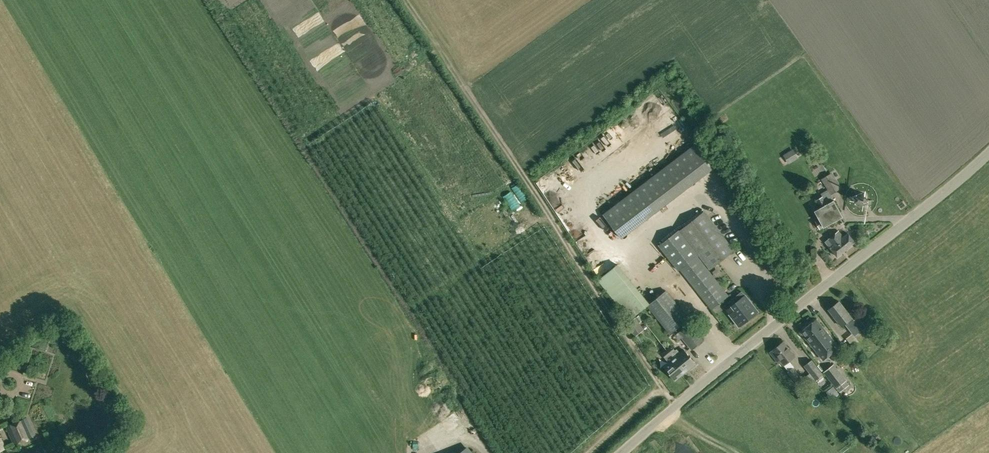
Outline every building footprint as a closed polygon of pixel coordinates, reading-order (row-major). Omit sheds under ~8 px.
[(671,141),(676,149),(681,146),(677,138),(671,141)] [(602,214),(614,230),(710,157),(698,141),(602,214)] [(793,151),(784,156),(788,164),(797,159),(793,151)] [(823,178),(825,182),(830,190),(822,195),(822,196),(816,199),(820,207),(814,210),(819,219),(815,221),(820,229),(843,216),(832,193),(842,188),(832,172),(823,178)] [(857,205),(861,206),(863,206),(865,205),(866,204),(867,204),(868,202),(868,201),(868,198),(868,196),(867,194),(865,192),(863,192),(860,192),(858,192),(856,193),(855,195),(854,197),(854,200),(855,202),(856,203),(856,204),(857,205)] [(735,249),(704,210),(679,230),(679,229),(658,245),(678,270),(680,269),(711,309),(728,295),(709,271),(735,249)] [(830,247),(837,256),(855,242),(848,233),(844,237),(839,230),(825,241),(830,247)] [(647,305),(670,334),(688,318),(666,290),(650,303),(618,263),(598,280),(630,319),(647,305)] [(729,313),(739,325),(744,321),(744,322),(758,311),(742,290),(732,297),(735,301),(731,305),(734,309),(729,313)] [(844,323),(854,335),(865,327),(858,317),(854,320),(839,301),(828,309),(841,325),(844,323)] [(627,324),(635,336),(645,329),(636,317),(627,324)] [(682,338),(691,350),(703,340),(696,332),(702,327),(694,318),(674,335),(678,340),(682,338)] [(801,331),(823,359),(838,347),(816,319),(801,331)] [(787,371),(798,385),(804,380),(793,367),(794,366),(789,360),(795,356),(784,341),(770,351),(779,362),(781,361),(788,371),(787,371)] [(674,358),(685,372),(696,363),(685,349),(680,353),(677,348),(675,350),(672,346),(667,350),(674,358)] [(664,366),(675,380),(685,372),(674,358),(667,350),(662,354),(669,362),(664,366)] [(804,365),(815,380),(824,374),(812,359),(804,365)] [(821,365),(828,368),(830,363),(824,360),(821,365)] [(836,388),(846,380),(833,364),(823,372),(836,388)] [(826,391),(832,398),(839,393),(833,386),(826,391)] [(5,426),(14,445),(35,435),(26,417),(5,426)]
